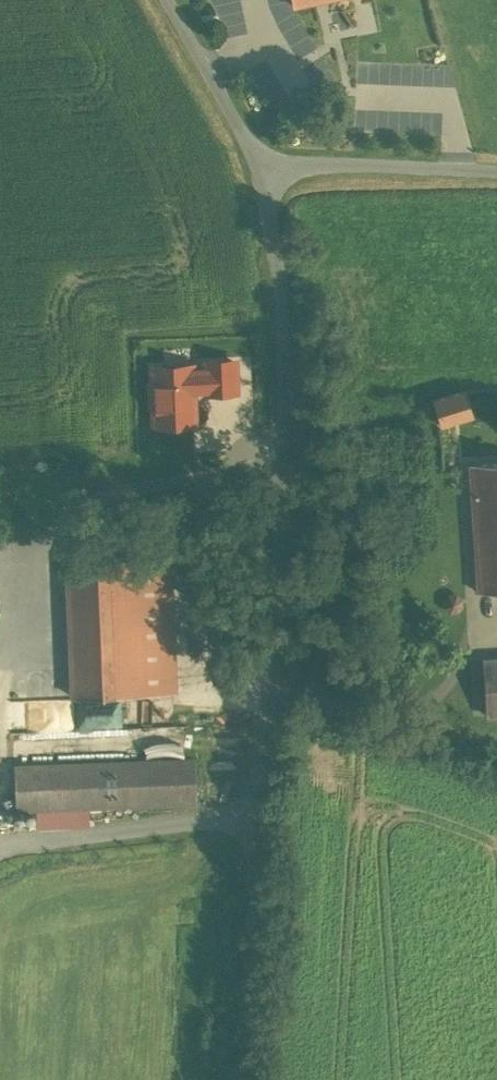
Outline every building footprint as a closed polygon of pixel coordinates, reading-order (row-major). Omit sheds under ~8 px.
[(150,358),(151,426),(200,425),(199,393),(240,392),(239,356),(150,358)] [(471,390),(427,403),(438,430),(480,417),(471,390)] [(496,531),(496,463),(471,464),(476,532),(496,531)] [(476,532),(479,592),(496,591),(496,531),(476,532)] [(189,554),(63,560),(69,702),(177,695),(173,588),(192,588),(189,554)] [(478,659),(482,723),(496,722),(496,658),(478,659)] [(196,758),(14,762),(16,815),(199,810),(196,758)]
